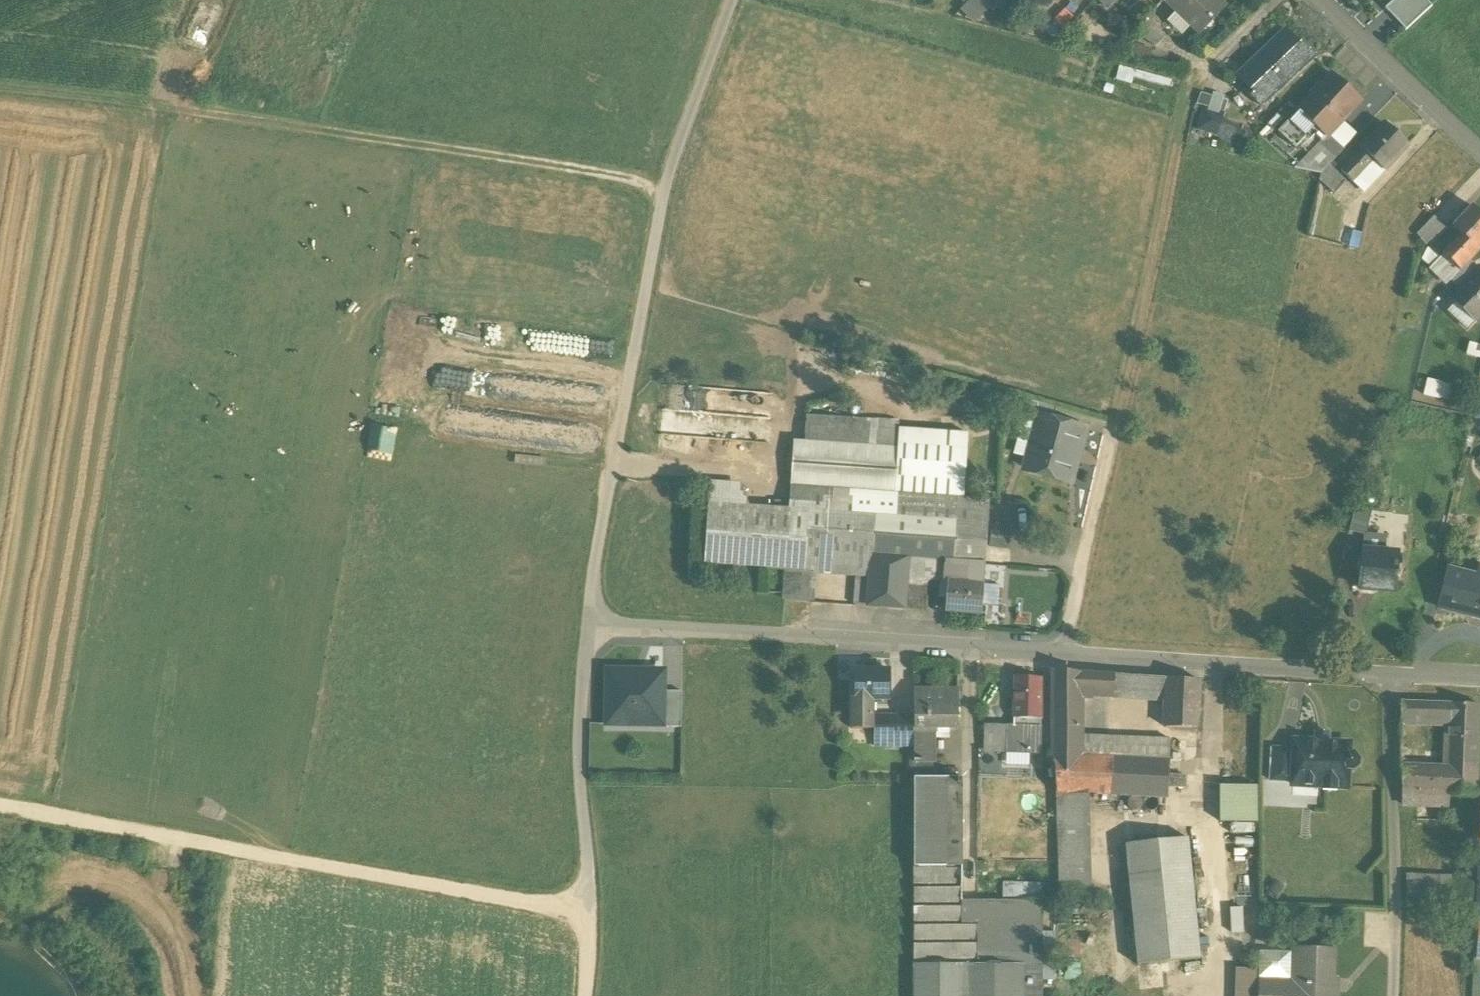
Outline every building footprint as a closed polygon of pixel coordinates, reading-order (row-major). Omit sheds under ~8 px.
[(976,23),(994,3),(991,0),(967,0),(959,9),(976,23)] [(1005,9),(1009,0),(994,0),(992,4),(1005,9)] [(1195,31),(1207,18),(1211,22),(1225,8),(1217,0),(1164,0),(1195,31)] [(1386,10),(1405,32),(1432,8),(1424,0),(1398,0),(1394,4),(1386,10)] [(1285,32),(1262,53),(1264,55),(1240,78),(1265,103),(1313,57),(1298,43),(1297,44),(1285,32)] [(1332,75),(1298,112),(1326,138),(1329,136),(1361,101),(1332,75)] [(1298,112),(1278,133),(1295,149),(1311,132),(1321,142),(1322,143),(1326,138),(1298,112)] [(1385,125),(1346,165),(1359,177),(1374,161),(1385,171),(1408,146),(1385,125)] [(1326,138),(1322,143),(1321,142),(1295,169),(1321,174),(1344,150),(1329,136),(1326,138)] [(1359,177),(1346,165),(1341,171),(1353,183),(1359,177)] [(1472,207),(1461,218),(1456,214),(1451,220),(1455,224),(1452,228),(1467,242),(1477,251),(1478,250),(1479,247),(1479,214),(1472,207)] [(1467,242),(1449,261),(1460,272),(1470,261),(1479,251),(1478,250),(1477,251),(1467,242)] [(1470,261),(1460,272),(1451,281),(1460,291),(1479,270),(1470,261)] [(1452,300),(1475,322),(1479,316),(1479,269),(1479,270),(1460,291),(1452,300)] [(1056,408),(1030,401),(1024,421),(1037,424),(1039,417),(1053,421),(1056,408)] [(899,422),(807,417),(804,442),(898,445),(899,428),(899,422)] [(1053,421),(1039,417),(1037,424),(1025,466),(1029,472),(1071,484),(1085,430),(1053,421)] [(967,432),(899,428),(898,445),(895,494),(963,498),(967,432)] [(804,442),(794,442),(790,487),(895,494),(898,445),(804,442)] [(895,494),(790,487),(789,510),(788,510),(788,511),(809,512),(828,513),(826,538),(873,541),(872,556),(871,556),(870,577),(869,580),(867,607),(904,609),(906,588),(927,589),(927,582),(943,583),(945,562),(969,564),(970,563),(985,564),(990,501),(963,498),(895,494)] [(788,510),(708,504),(704,564),(787,570),(804,571),(809,512),(788,511),(788,510)] [(1355,508),(1350,532),(1365,536),(1371,512),(1355,508)] [(828,513),(809,512),(804,571),(814,572),(870,577),(871,556),(872,556),(873,541),(826,538),(828,513)] [(1398,554),(1362,551),(1358,589),(1395,592),(1398,554)] [(969,564),(945,562),(943,583),(948,583),(948,582),(968,584),(969,564)] [(968,584),(948,582),(948,583),(945,612),(981,615),(984,585),(983,585),(985,564),(970,563),(969,564),(968,584)] [(1448,569),(1438,608),(1479,618),(1479,577),(1448,569)] [(804,571),(787,570),(784,601),(811,602),(814,572),(804,571)] [(869,580),(856,579),(854,605),(867,607),(869,580)] [(927,589),(906,588),(904,609),(925,610),(927,589)] [(890,670),(850,670),(848,705),(876,707),(890,707),(890,670)] [(663,671),(608,671),(608,725),(662,726),(662,692),(663,671)] [(1096,674),(1053,671),(1053,711),(1079,711),(1079,692),(1095,693),(1096,674)] [(1114,675),(1096,674),(1095,693),(1113,694),(1114,675)] [(1114,675),(1113,694),(1167,697),(1168,679),(1114,675)] [(1041,679),(1015,677),(1014,719),(1041,720),(1041,679)] [(1200,681),(1168,679),(1167,697),(1165,728),(1197,730),(1200,681)] [(944,692),(914,691),(914,706),(914,712),(914,718),(914,728),(933,728),(957,728),(958,699),(944,699),(944,692)] [(682,692),(662,692),(662,726),(662,728),(682,728),(682,692)] [(1417,703),(1401,703),(1401,720),(1417,721),(1417,703)] [(1451,704),(1417,703),(1417,721),(1450,722),(1451,704)] [(1479,705),(1451,704),(1450,722),(1449,755),(1476,757),(1479,705)] [(876,707),(848,705),(846,735),(874,737),(875,717),(876,717),(876,707)] [(1079,711),(1053,711),(1052,741),(1054,759),(1079,758),(1079,735),(1079,711)] [(914,718),(890,717),(891,746),(914,746),(914,728),(914,718)] [(1014,726),(984,725),(984,751),(1041,753),(1041,720),(1014,719),(1014,726)] [(933,728),(914,728),(914,746),(914,760),(933,759),(933,728)] [(1169,739),(1079,735),(1079,758),(1169,762),(1169,739)] [(1348,746),(1295,743),(1295,751),(1293,783),(1293,785),(1346,788),(1347,769),(1353,770),(1357,766),(1358,760),(1354,756),(1348,756),(1348,746)] [(1295,751),(1271,749),(1269,781),(1293,783),(1295,751)] [(1476,757),(1449,755),(1448,769),(1447,794),(1475,796),(1476,757)] [(1079,758),(1054,759),(1057,792),(1086,793),(1167,797),(1169,762),(1079,758)] [(933,759),(914,760),(914,779),(936,779),(936,760),(933,759)] [(1448,769),(1402,766),(1402,792),(1447,794),(1448,769)] [(936,779),(914,779),(914,869),(962,868),(962,779),(936,779)] [(1257,787),(1220,786),(1220,823),(1257,823),(1257,787)] [(1086,793),(1057,792),(1060,902),(1089,901),(1086,793)] [(1188,839),(1126,845),(1138,966),(1200,960),(1188,839)] [(978,966),(978,923),(962,923),(962,901),(962,868),(914,869),(913,995),(1024,995),(1025,966),(1024,965),(978,966)] [(1460,878),(1410,876),(1409,898),(1459,900),(1460,878)] [(1005,894),(1041,895),(1042,882),(1005,881),(1005,894)] [(1042,901),(962,901),(962,923),(978,923),(978,966),(1024,965),(1025,966),(1041,966),(1042,901)] [(1259,981),(1259,995),(1337,995),(1337,992),(1328,991),(1330,980),(1333,980),(1333,952),(1294,950),(1293,982),(1259,981)] [(1025,966),(1024,995),(1041,995),(1041,966),(1025,966)] [(1236,969),(1235,995),(1259,995),(1259,981),(1259,970),(1236,969)]
